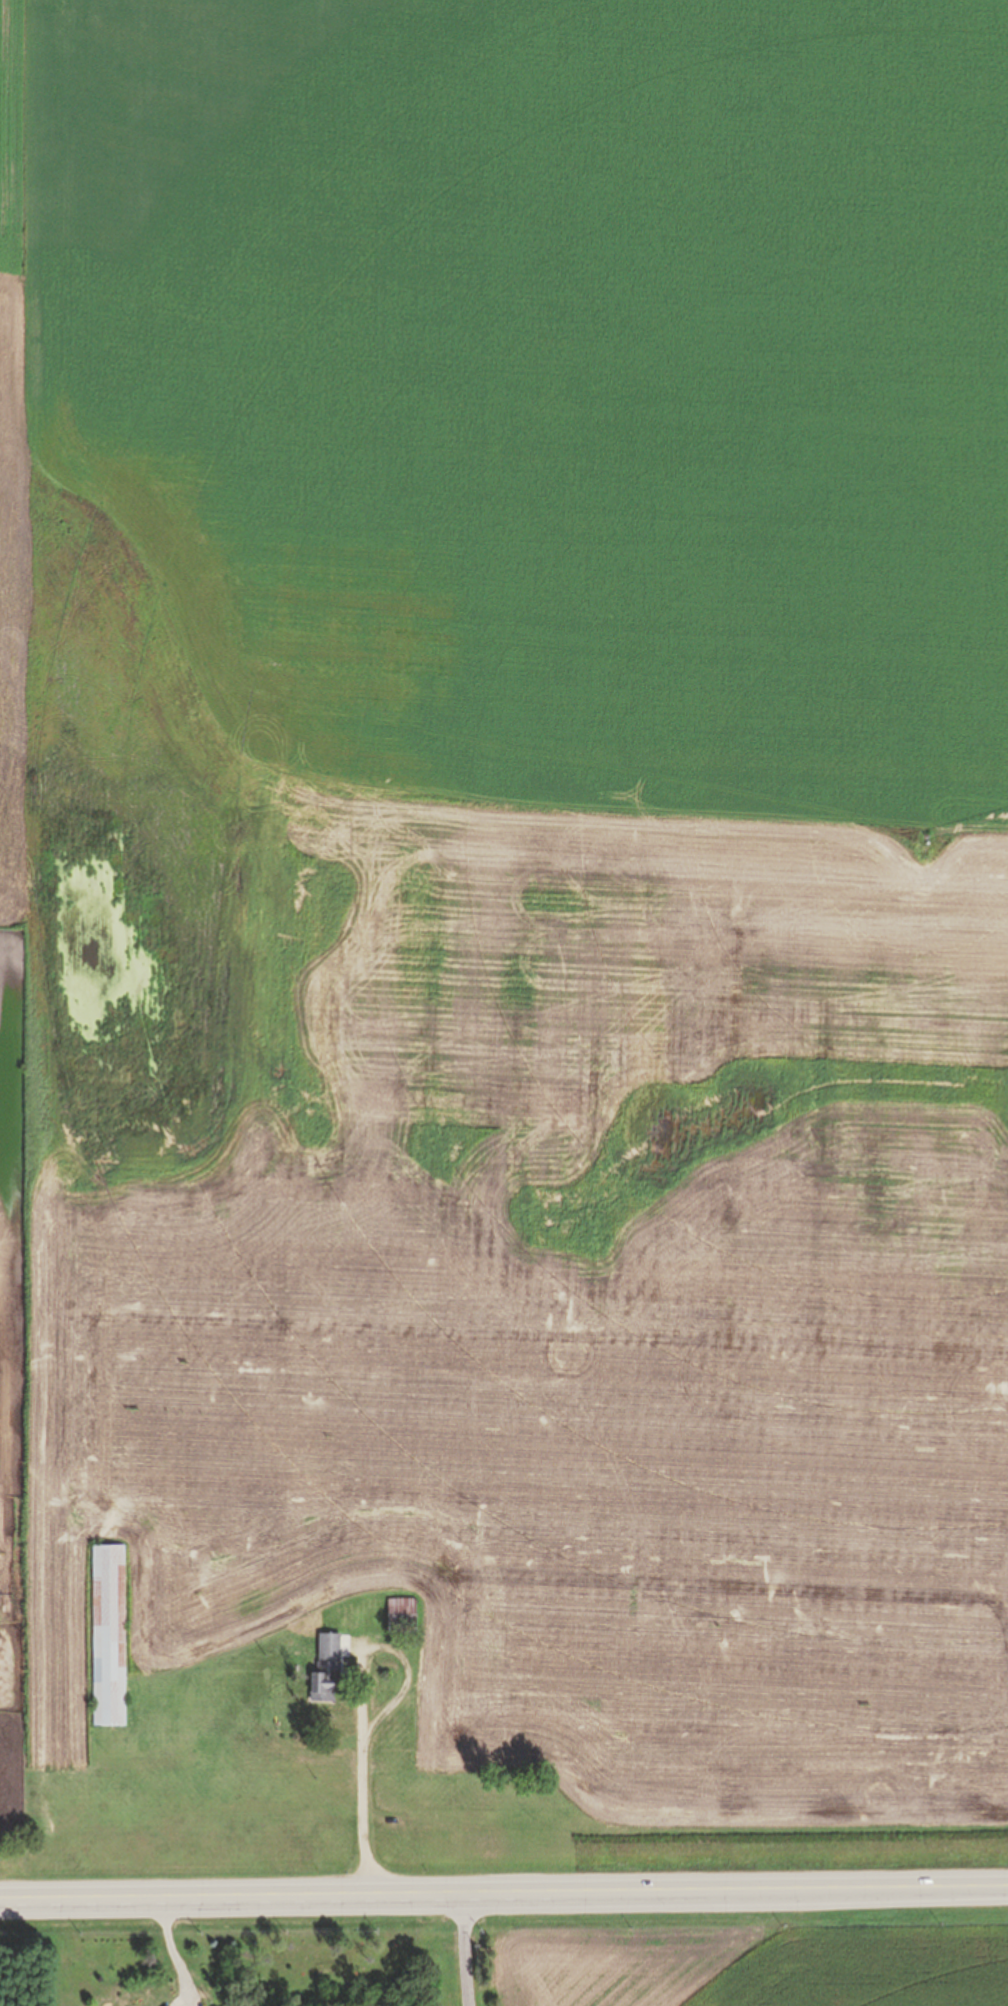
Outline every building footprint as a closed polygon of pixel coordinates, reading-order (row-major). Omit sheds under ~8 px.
[(127,1727),(95,1727),(93,1547),(126,1547),(127,1727)] [(417,1634),(389,1635),(388,1600),(417,1600),(417,1634)] [(342,1635),(341,1681),(336,1681),(335,1703),(311,1703),(312,1674),(318,1675),(318,1664),(319,1664),(320,1635),(342,1635)]
